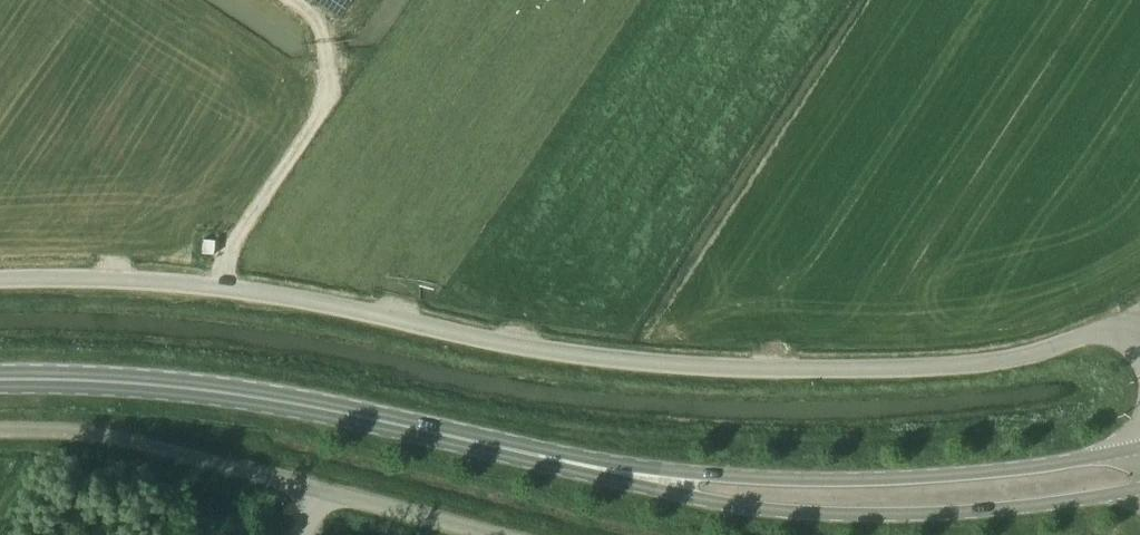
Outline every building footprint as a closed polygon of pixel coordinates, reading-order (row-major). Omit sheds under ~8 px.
[(214,241),(203,241),(203,252),(214,252),(214,241)]
